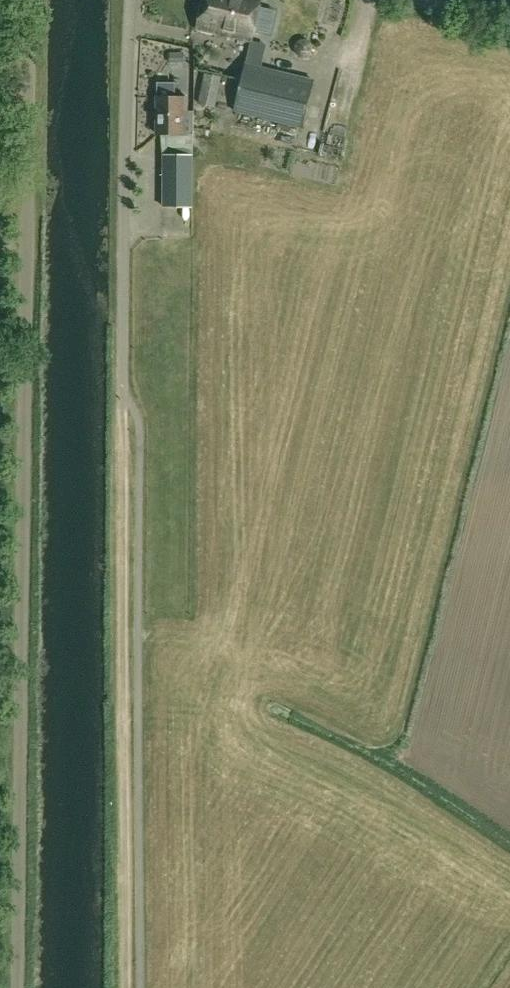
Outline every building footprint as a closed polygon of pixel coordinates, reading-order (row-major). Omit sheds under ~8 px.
[(198,27),(253,39),(262,0),(204,0),(198,27)] [(235,108),(303,125),(314,79),(246,62),(235,108)] [(189,95),(176,95),(176,82),(160,82),(160,95),(159,96),(159,132),(185,132),(185,111),(189,111),(189,95)] [(194,154),(165,154),(165,204),(194,204),(194,154)] [(329,155),(327,165),(347,169),(349,160),(329,155)]
